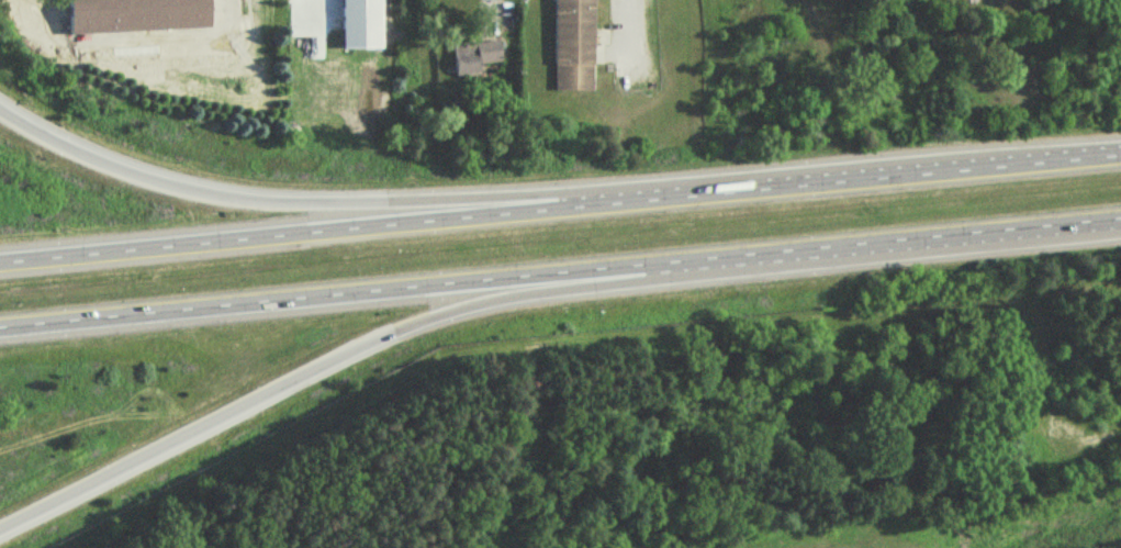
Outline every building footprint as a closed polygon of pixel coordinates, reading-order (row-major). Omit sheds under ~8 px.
[(68,33),(209,26),(207,0),(66,0),(68,33)] [(554,96),(592,96),(592,0),(554,0),(554,96)] [(451,47),(455,78),(479,76),(478,66),(498,64),(496,42),(451,47)]
